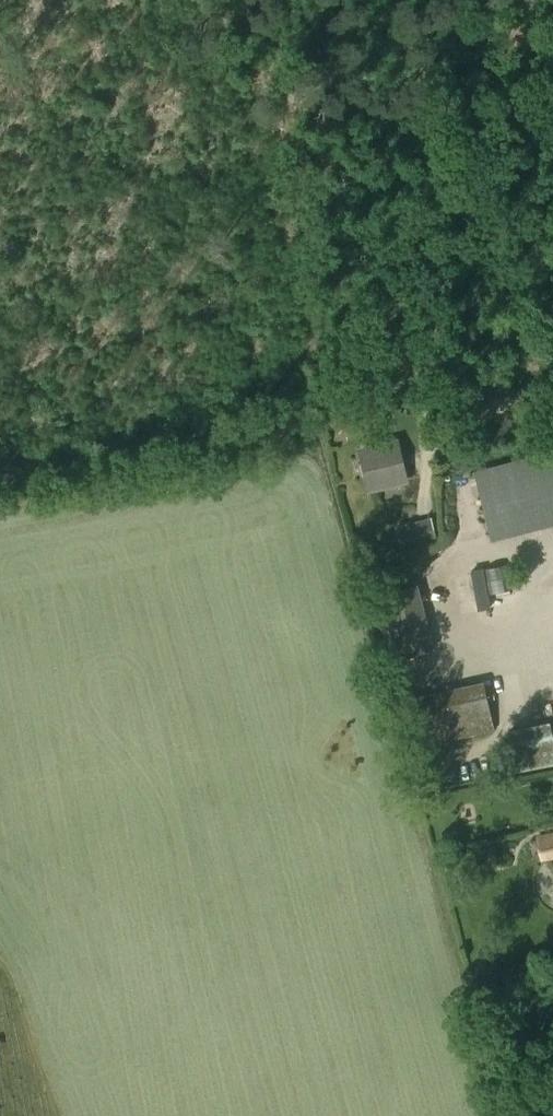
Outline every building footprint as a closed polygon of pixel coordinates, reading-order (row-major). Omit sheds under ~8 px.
[(396,440),(364,448),(373,486),(405,479),(396,440)] [(552,525),(552,452),(474,472),(492,540),(552,525)] [(398,526),(403,547),(435,539),(430,517),(398,526)] [(482,565),(486,591),(500,589),(497,563),(482,565)] [(392,660),(434,649),(418,586),(376,596),(392,660)] [(422,746),(495,729),(484,679),(411,696),(422,746)] [(552,765),(552,734),(550,722),(509,730),(519,773),(552,765)]
